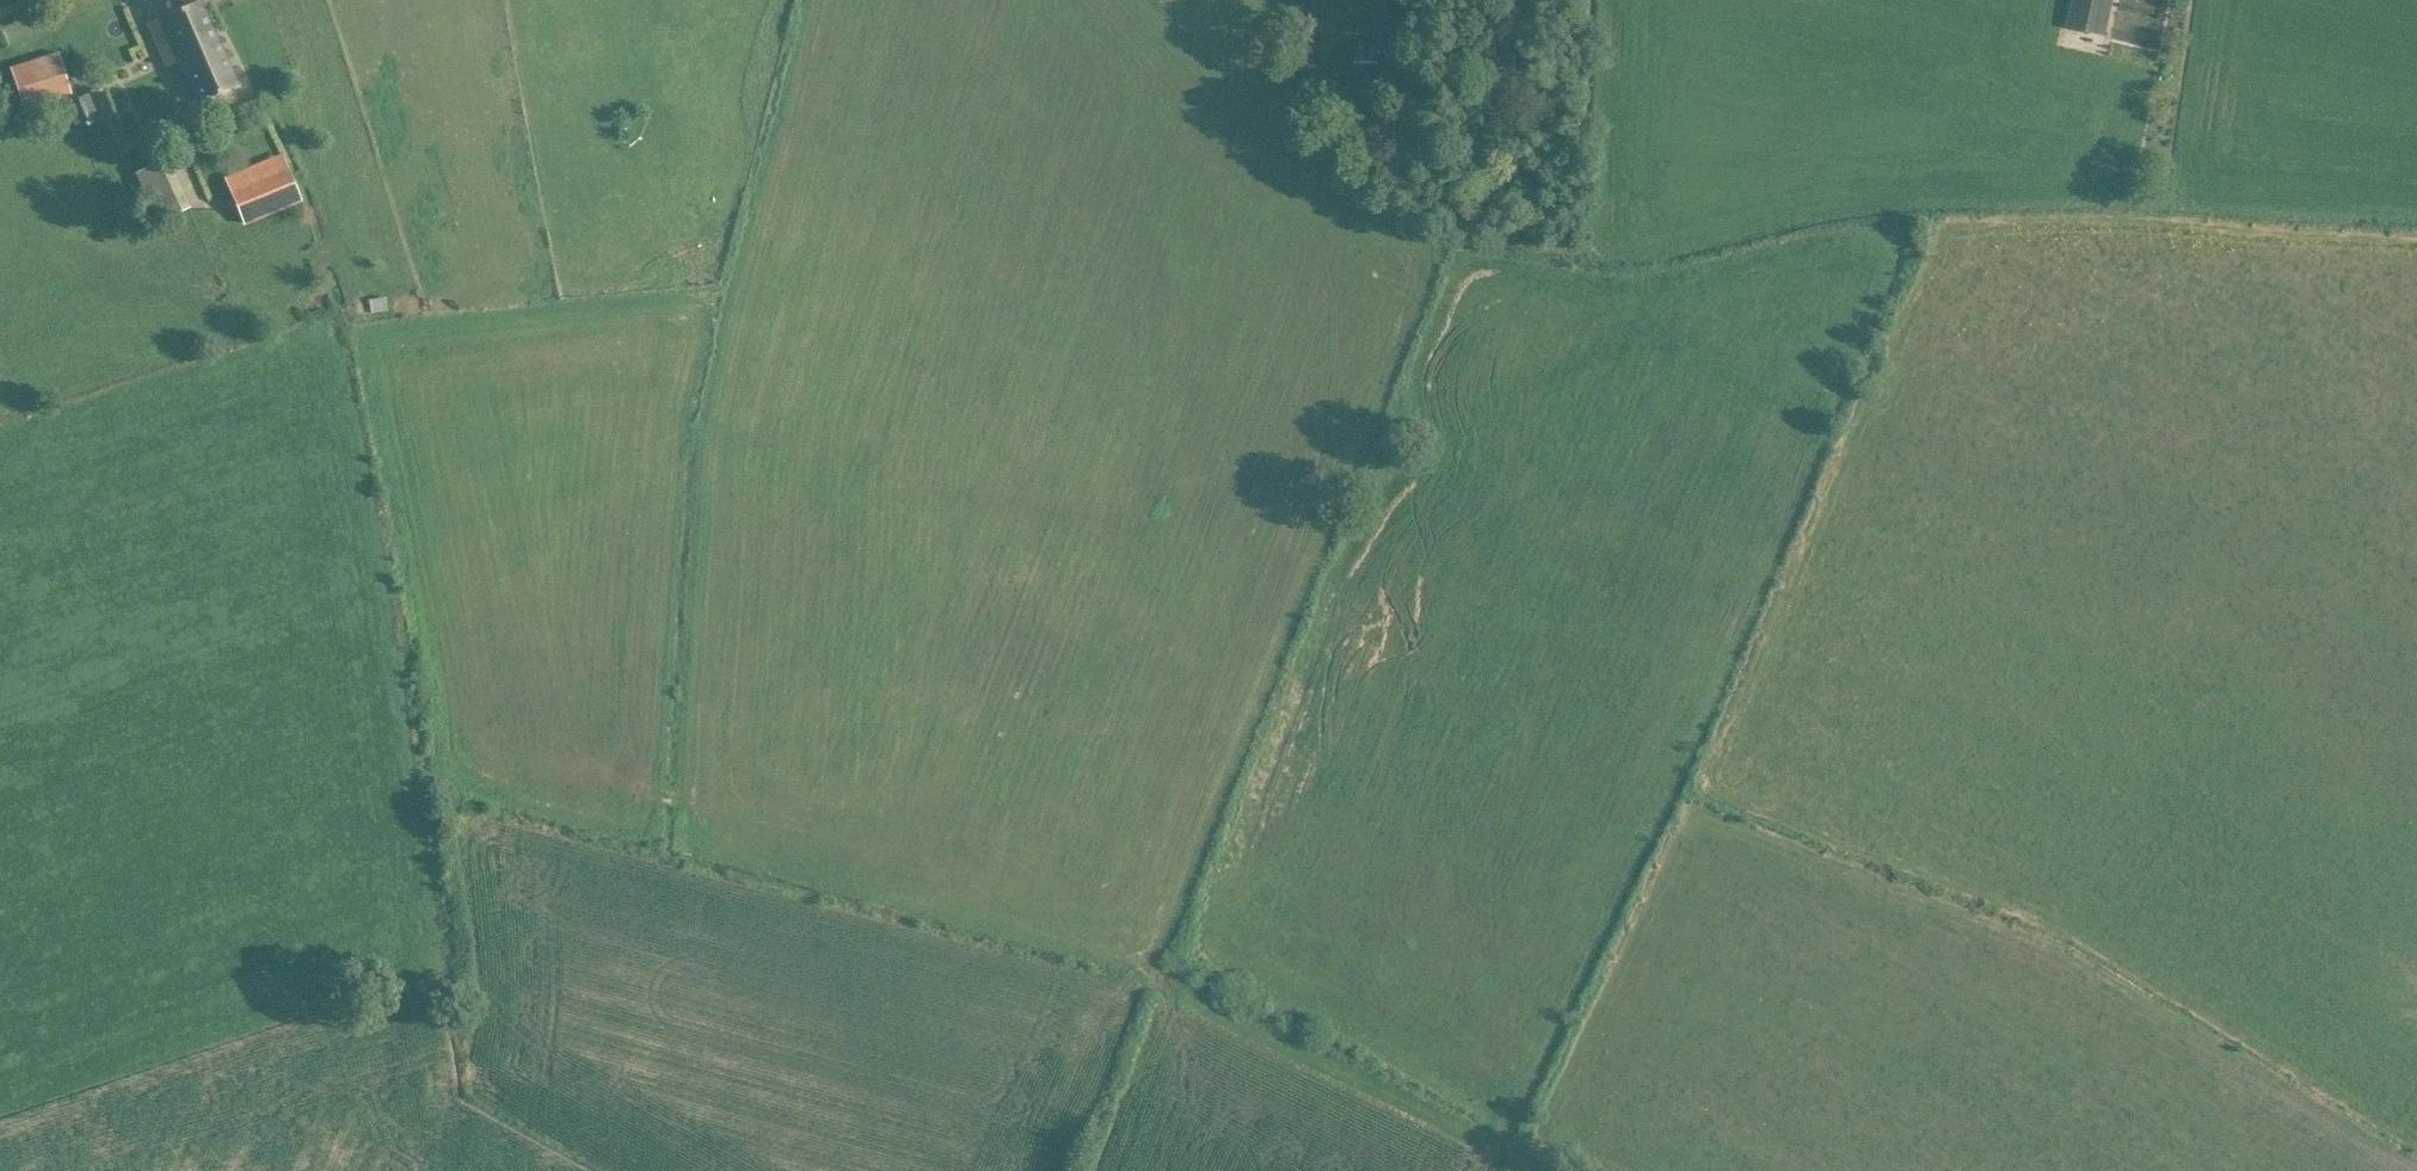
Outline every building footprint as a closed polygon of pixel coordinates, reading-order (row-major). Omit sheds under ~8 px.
[(2104,37),(2113,0),(2073,0),(2067,28),(2104,37)] [(178,60),(190,89),(196,103),(236,85),(199,1),(147,24),(165,65),(178,60)] [(10,68),(25,110),(72,95),(58,52),(10,68)] [(65,103),(76,129),(99,120),(88,93),(65,103)] [(244,225),(301,202),(282,154),(224,177),(244,225)] [(160,222),(186,210),(192,207),(168,158),(136,173),(160,222)]
